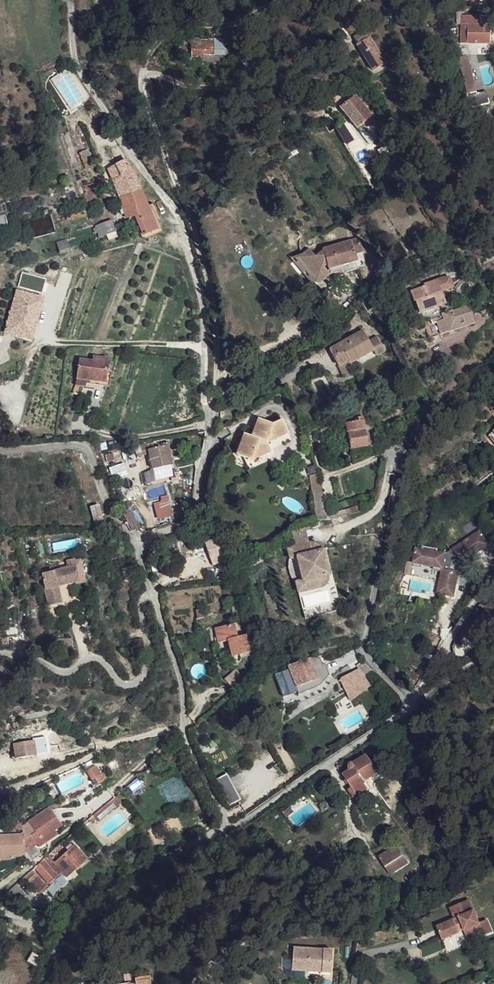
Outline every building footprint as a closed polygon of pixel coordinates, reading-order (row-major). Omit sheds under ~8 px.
[(459,43),(491,44),(491,25),(490,25),(490,17),(459,16),(459,43)] [(191,46),(201,46),(201,41),(202,38),(195,38),(196,40),(191,39),(191,46)] [(357,45),(369,66),(374,73),(385,65),(381,59),(369,38),(357,45)] [(201,46),(191,46),(191,58),(204,58),(204,55),(216,55),(224,55),(228,55),(228,49),(224,49),(224,41),(216,41),(201,41),(201,46)] [(386,55),(381,59),(385,65),(391,62),(386,55)] [(470,77),(463,78),(466,94),(476,92),(467,55),(465,56),(470,77)] [(465,56),(458,58),(463,78),(470,77),(465,56)] [(476,92),(466,94),(469,108),(489,104),(486,92),(476,94),(476,92)] [(340,108),(357,129),(369,120),(371,118),(355,96),(340,108)] [(357,129),(362,135),(372,127),(374,126),(371,122),(369,120),(357,129)] [(374,126),(377,130),(386,124),(384,120),(374,126)] [(362,135),(368,143),(379,135),(372,127),(362,135)] [(89,169),(95,167),(89,149),(83,152),(89,169)] [(137,181),(126,160),(116,166),(121,175),(118,176),(120,178),(113,181),(121,199),(141,192),(137,181)] [(108,170),(113,181),(120,178),(118,176),(121,175),(116,166),(108,170)] [(78,198),(69,170),(62,172),(60,173),(64,186),(57,188),(59,196),(69,193),(71,200),(78,198)] [(85,196),(97,193),(96,185),(83,188),(85,196)] [(205,188),(197,194),(201,200),(209,194),(205,188)] [(141,192),(121,199),(124,206),(127,218),(140,216),(135,203),(145,200),(141,192)] [(84,202),(85,206),(99,203),(97,193),(85,196),(83,196),(84,202)] [(140,216),(151,213),(149,210),(147,204),(145,200),(135,203),(140,216)] [(56,217),(58,224),(87,216),(85,209),(56,217)] [(158,228),(151,213),(140,216),(146,230),(151,228),(155,230),(158,228)] [(96,225),(99,236),(105,235),(114,232),(115,232),(112,221),(96,225)] [(360,238),(352,240),(357,253),(364,251),(360,238)] [(324,250),(330,269),(359,259),(357,253),(352,240),(324,250)] [(67,241),(58,243),(61,254),(70,252),(67,241)] [(448,279),(438,283),(441,291),(451,287),(448,279)] [(415,301),(419,313),(446,304),(441,291),(438,283),(423,288),(426,297),(415,301)] [(423,288),(409,295),(415,301),(426,297),(423,288)] [(44,301),(17,292),(3,333),(31,342),(44,301)] [(466,309),(452,314),(457,330),(471,325),(466,309)] [(422,324),(427,340),(457,330),(452,314),(422,324)] [(362,331),(330,349),(339,366),(348,361),(350,364),(374,351),(377,357),(384,353),(376,337),(368,342),(362,331)] [(79,359),(76,380),(91,382),(106,384),(108,372),(110,359),(93,356),(92,361),(79,359)] [(348,361),(339,366),(344,375),(353,370),(350,364),(348,361)] [(220,391),(225,400),(237,393),(231,385),(220,391)] [(379,412),(370,415),(372,421),(381,419),(379,412)] [(344,425),(345,432),(347,430),(346,424),(361,422),(361,419),(343,422),(344,425)] [(246,459),(247,459),(254,456),(254,453),(256,454),(263,452),(269,449),(266,442),(269,441),(270,437),(271,436),(275,437),(287,432),(281,420),(271,425),(261,421),(257,422),(252,437),(244,435),(236,455),(246,459)] [(347,430),(351,450),(368,447),(363,422),(361,422),(346,424),(347,430)] [(331,430),(333,436),(345,432),(344,425),(331,430)] [(167,447),(149,451),(151,460),(169,456),(167,447)] [(254,456),(247,459),(249,463),(271,453),(269,449),(263,452),(256,454),(254,453),(254,456)] [(153,469),(171,464),(169,456),(151,460),(153,469)] [(319,475),(310,477),(312,492),(317,491),(318,498),(323,497),(319,475)] [(312,492),(316,522),(321,521),(318,498),(317,491),(312,492)] [(152,500),(156,521),(171,518),(167,497),(152,500)] [(99,505),(90,507),(95,525),(104,522),(99,505)] [(133,527),(142,525),(137,508),(128,511),(133,527)] [(294,547),(288,549),(290,560),(297,559),(302,582),(295,583),(295,585),(297,594),(323,588),(326,586),(329,581),(322,551),(320,548),(318,546),(316,545),(311,544),(308,544),(305,533),(291,536),(294,547)] [(460,568),(489,549),(480,535),(451,555),(456,563),(460,568)] [(206,543),(209,553),(222,549),(219,539),(206,543)] [(456,563),(451,555),(445,558),(437,557),(438,554),(423,551),(422,554),(415,552),(412,567),(419,569),(421,569),(433,571),(436,572),(442,573),(437,598),(453,601),(458,576),(450,575),(445,574),(447,566),(451,567),(456,563)] [(41,575),(48,606),(61,603),(57,585),(78,581),(75,567),(41,575)] [(432,580),(433,571),(421,569),(419,578),(432,580)] [(196,611),(197,620),(205,618),(203,610),(196,611)] [(484,630),(493,618),(485,611),(475,623),(484,630)] [(484,630),(475,623),(465,637),(474,644),(476,641),(484,630)] [(229,641),(238,639),(234,625),(215,629),(219,644),(229,641)] [(229,641),(233,657),(250,652),(246,637),(238,639),(229,641)] [(474,644),(465,637),(462,642),(471,648),(474,644)] [(71,640),(56,640),(56,653),(71,652),(71,640)] [(128,642),(129,651),(142,649),(141,640),(128,642)] [(316,682),(318,681),(312,665),(318,663),(316,659),(309,660),(287,668),(296,689),(303,687),(306,693),(318,688),(316,682)] [(318,663),(312,665),(318,681),(324,679),(318,663)] [(359,669),(364,676),(366,675),(373,670),(363,663),(358,668),(359,669)] [(10,675),(8,667),(0,669),(0,678),(10,675)] [(235,668),(225,677),(234,686),(244,678),(235,668)] [(343,687),(364,676),(359,669),(339,680),(343,687)] [(364,676),(343,687),(350,703),(372,687),(364,676)] [(255,682),(249,684),(250,688),(251,687),(253,692),(252,693),(252,694),(259,692),(255,682)] [(78,724),(86,720),(84,715),(76,719),(78,724)] [(23,730),(17,732),(19,738),(25,737),(23,730)] [(41,737),(43,746),(49,745),(46,732),(40,733),(41,737)] [(34,741),(35,748),(43,746),(41,737),(34,738),(34,741)] [(14,747),(16,759),(36,756),(35,748),(34,741),(14,744),(14,747)] [(348,790),(354,799),(368,790),(364,784),(367,783),(365,780),(377,773),(369,760),(378,754),(375,750),(353,763),(351,763),(349,764),(349,766),(350,770),(343,775),(351,788),(348,790)] [(95,767),(86,772),(91,781),(100,776),(95,767)] [(228,805),(241,798),(227,771),(214,778),(228,805)] [(392,779),(403,791),(407,787),(396,776),(392,779)] [(296,802),(300,808),(306,803),(303,800),(306,798),(304,796),(296,802)] [(112,801),(115,805),(120,801),(117,797),(112,801)] [(97,819),(99,822),(117,807),(115,805),(112,801),(94,816),(97,819)] [(24,834),(25,848),(36,840),(38,842),(40,846),(58,834),(56,830),(63,825),(50,807),(29,822),(33,828),(24,834)] [(285,819),(293,813),(289,808),(282,814),(285,819)] [(29,822),(23,826),(24,834),(33,828),(29,822)] [(11,856),(25,855),(25,852),(25,848),(24,834),(23,834),(0,835),(0,856),(11,856)] [(36,840),(25,848),(25,852),(38,842),(36,840)] [(63,872),(66,875),(75,868),(76,869),(88,859),(75,845),(55,863),(60,869),(63,872)] [(400,845),(382,856),(393,874),(411,862),(400,845)] [(49,856),(35,868),(49,885),(59,875),(57,871),(60,869),(55,863),(49,856)] [(75,868),(66,875),(68,877),(73,872),(76,869),(75,868)] [(26,878),(31,884),(39,876),(34,871),(26,878)] [(73,872),(68,877),(72,881),(77,876),(73,872)] [(31,884),(40,893),(48,887),(39,876),(31,884)] [(0,900),(13,905),(24,895),(16,886),(0,900)] [(473,912),(469,901),(461,904),(466,915),(473,912)] [(455,920),(436,928),(442,941),(459,934),(459,933),(457,929),(462,927),(464,931),(466,937),(473,934),(476,940),(492,933),(486,921),(478,925),(473,912),(466,915),(461,904),(450,909),(455,920)] [(466,937),(469,943),(476,940),(473,934),(466,937)] [(37,963),(42,954),(33,949),(27,958),(37,963)] [(330,972),(331,950),(292,949),(291,971),(330,972)] [(150,976),(135,978),(136,983),(135,983),(151,983),(150,976)]
